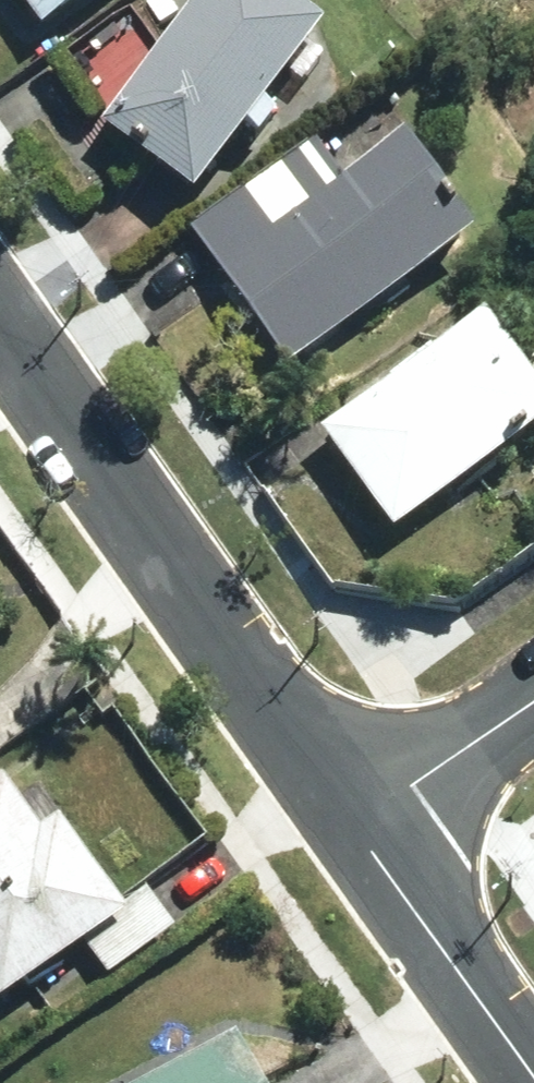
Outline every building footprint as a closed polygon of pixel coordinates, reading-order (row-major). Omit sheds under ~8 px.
[(39,36),(89,0),(12,0),(39,36)] [(319,32),(280,0),(197,0),(159,49),(132,9),(61,57),(108,120),(100,130),(179,197),(319,32)] [(284,369),(469,239),(401,141),(344,181),(318,144),(190,234),(284,369)] [(479,316),(315,437),(392,542),(533,438),(533,392),(479,316)] [(524,359),(533,374),(533,353),(524,359)] [(3,780),(0,782),(0,1018),(90,957),(105,980),(180,930),(151,887),(119,909),(75,842),(88,833),(48,774),(14,797),(3,780)] [(230,1041),(152,1082),(252,1082),(230,1041)]
